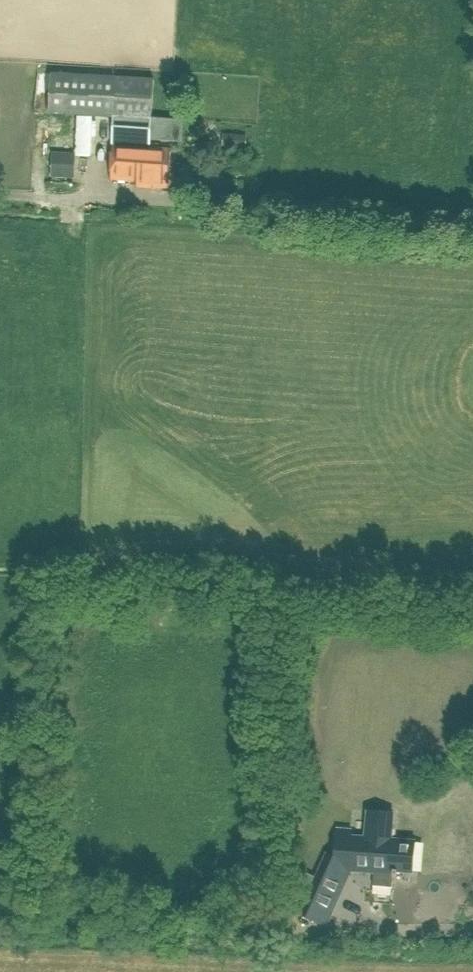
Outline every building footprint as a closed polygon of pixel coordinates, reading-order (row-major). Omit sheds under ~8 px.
[(150,137),(173,138),(181,139),(183,119),(175,118),(151,117),(153,77),(50,71),(47,111),(112,115),(109,177),(135,179),(135,184),(167,186),(170,147),(150,146),(150,137)] [(56,134),(57,146),(76,145),(76,133),(56,134)] [(51,176),(73,178),(75,154),(53,153),(51,176)] [(365,837),(351,836),(351,829),(337,829),(334,857),(326,853),(299,914),(326,926),(352,867),(373,869),(372,885),(395,887),(396,875),(397,875),(397,870),(412,871),(415,842),(398,840),(391,839),(393,813),(367,811),(365,837)] [(416,840),(415,869),(428,869),(428,841),(416,840)]
